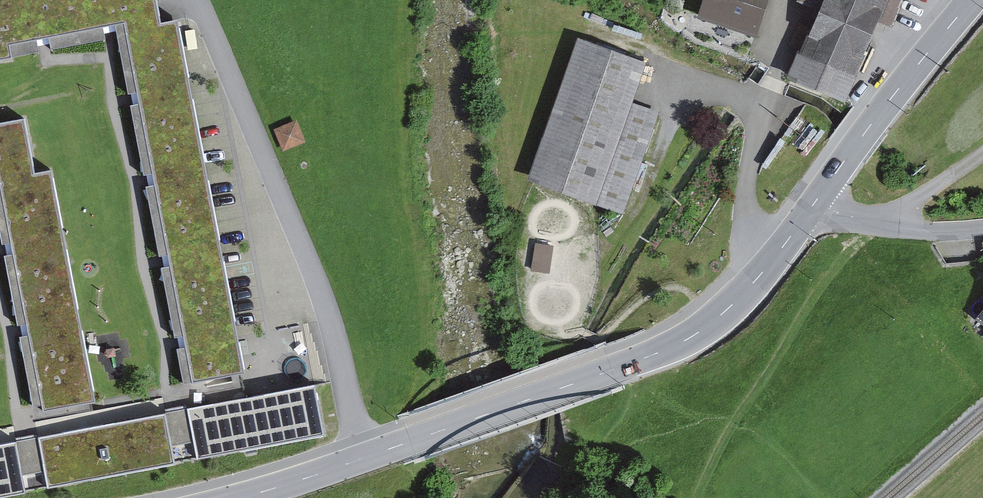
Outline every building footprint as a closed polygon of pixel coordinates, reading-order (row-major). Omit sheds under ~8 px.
[(188,385),(256,373),(198,56),(192,20),(171,24),(167,0),(10,0),(0,2),(0,61),(21,57),(19,46),(123,27),(180,342),(188,385)] [(698,13),(756,32),(766,0),(702,0),(698,13)] [(788,80),(851,105),(892,0),(799,0),(796,8),(813,15),(788,80)] [(651,57),(575,33),(527,179),(600,203),(622,210),(657,103),(638,97),(651,57)] [(0,123),(0,172),(1,172),(7,205),(3,206),(7,223),(10,222),(20,272),(16,272),(22,304),(26,303),(35,353),(32,353),(38,385),(41,384),(46,410),(95,401),(51,169),(35,172),(24,118),(0,123)] [(300,121),(278,133),(287,150),(309,139),(300,121)] [(521,239),(517,267),(550,272),(553,244),(521,239)] [(970,313),(982,325),(982,299),(970,313)] [(235,404),(188,413),(197,461),(337,435),(328,387),(235,404)] [(188,413),(38,441),(47,490),(197,461),(188,413)] [(0,448),(0,497),(2,497),(47,490),(38,441),(0,448)]
